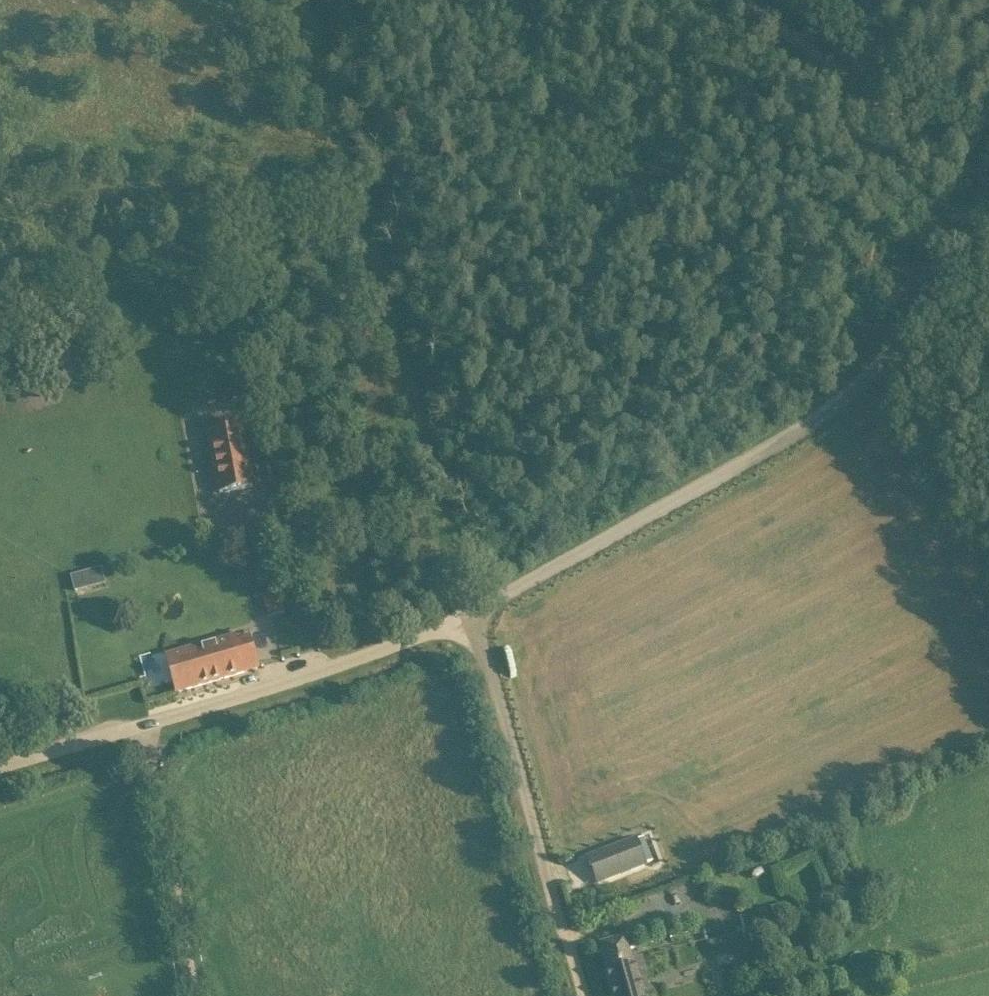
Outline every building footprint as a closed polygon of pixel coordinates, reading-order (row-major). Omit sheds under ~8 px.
[(253,486),(242,429),(210,436),(221,492),(253,486)] [(85,590),(81,574),(71,577),(75,593),(85,590)] [(285,614),(280,593),(262,597),(268,618),(285,614)] [(176,692),(257,668),(247,633),(166,657),(176,692)] [(597,883),(616,876),(647,866),(637,840),(588,859),(597,883)] [(824,867),(829,881),(837,878),(832,864),(824,867)] [(567,895),(573,893),(570,885),(565,887),(567,895)] [(642,958),(632,960),(626,937),(600,945),(606,968),(605,968),(612,995),(653,995),(642,958)]
